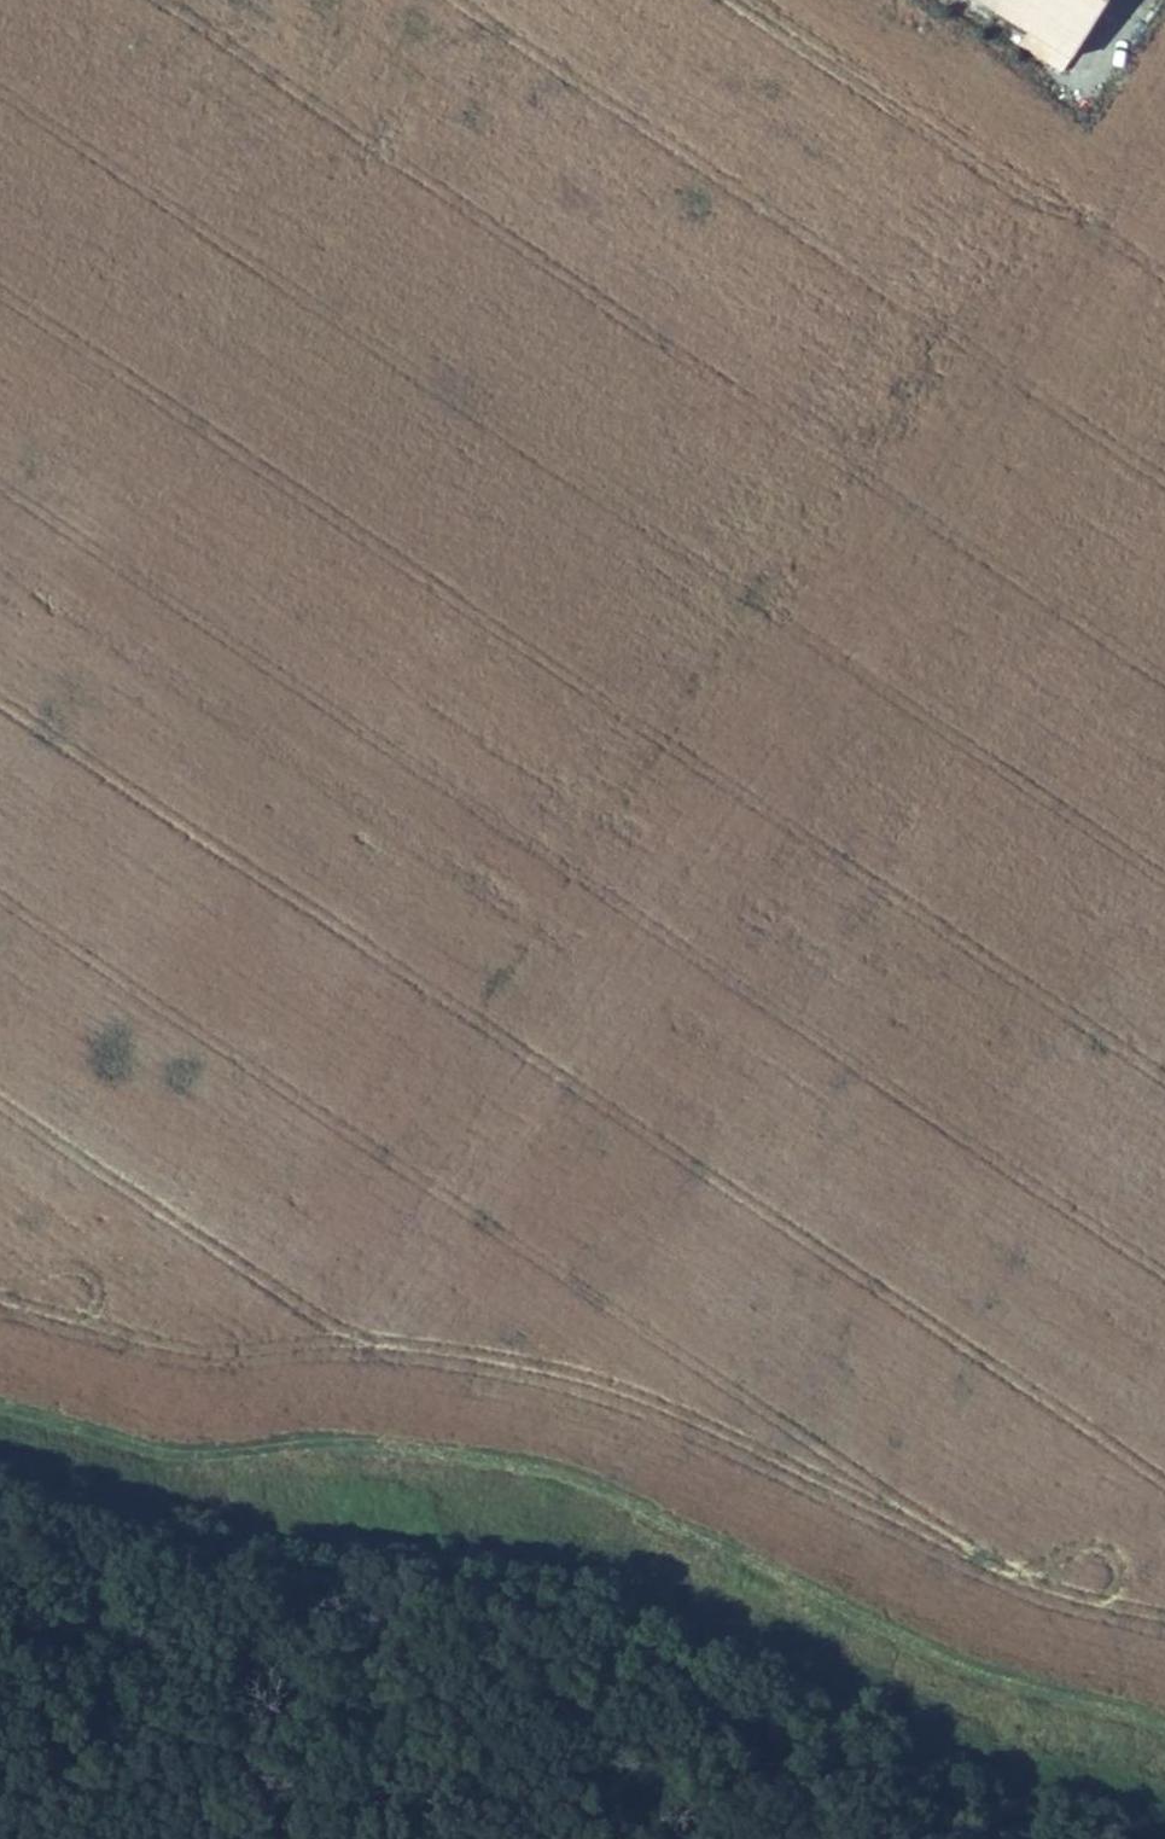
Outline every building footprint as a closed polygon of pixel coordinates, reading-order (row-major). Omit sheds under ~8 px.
[(1112,0),(978,0),(1030,29),(1020,47),(1069,75),(1112,0)]
